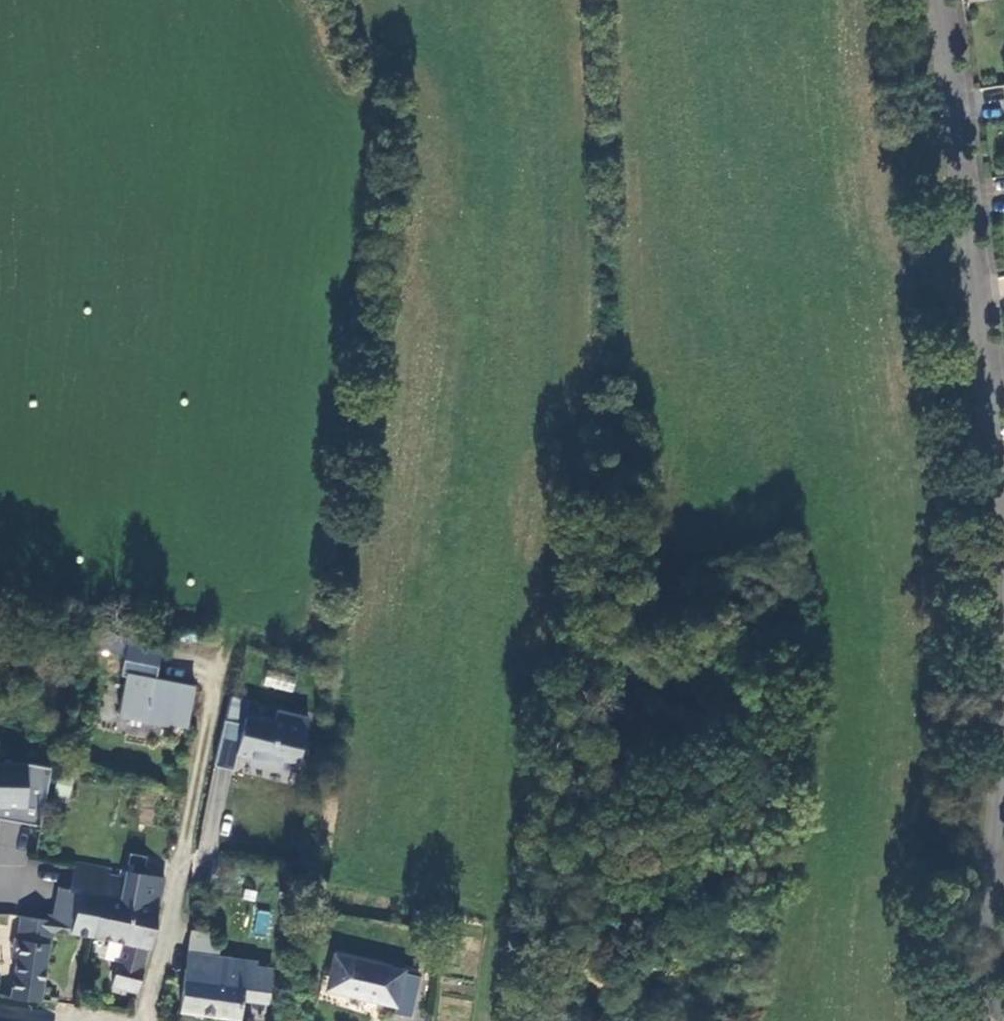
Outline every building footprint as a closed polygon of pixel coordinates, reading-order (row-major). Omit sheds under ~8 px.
[(159,665),(164,645),(129,638),(125,658),(159,665)] [(169,721),(188,725),(195,688),(156,680),(159,665),(125,658),(122,674),(127,675),(119,713),(169,724),(169,721)] [(226,720),(214,766),(234,771),(238,754),(297,769),(310,718),(279,711),(276,721),(263,717),(262,722),(246,717),(244,724),(226,720)] [(39,826),(51,768),(28,764),(0,763),(0,819),(39,826)] [(111,870),(112,864),(77,857),(71,885),(67,903),(62,902),(59,915),(48,913),(27,908),(26,915),(22,934),(21,935),(25,936),(22,954),(18,999),(50,1001),(59,930),(69,931),(101,937),(110,893),(127,896),(127,892),(131,874),(111,870)] [(163,898),(166,881),(131,874),(127,892),(163,898)] [(62,902),(67,903),(71,885),(60,883),(55,908),(50,907),(48,913),(59,915),(62,902)] [(137,993),(163,898),(127,892),(127,896),(110,893),(101,937),(124,942),(115,988),(137,993)] [(15,952),(22,954),(25,936),(21,935),(22,934),(18,934),(15,952)] [(204,980),(207,954),(188,951),(184,977),(204,980)] [(339,973),(334,991),(397,1007),(406,972),(334,953),(330,971),(339,973)] [(252,965),(254,960),(207,954),(204,980),(266,987),(268,968),(252,965)] [(264,998),(266,987),(204,980),(184,977),(180,1009),(239,1018),(242,995),(264,998)]
